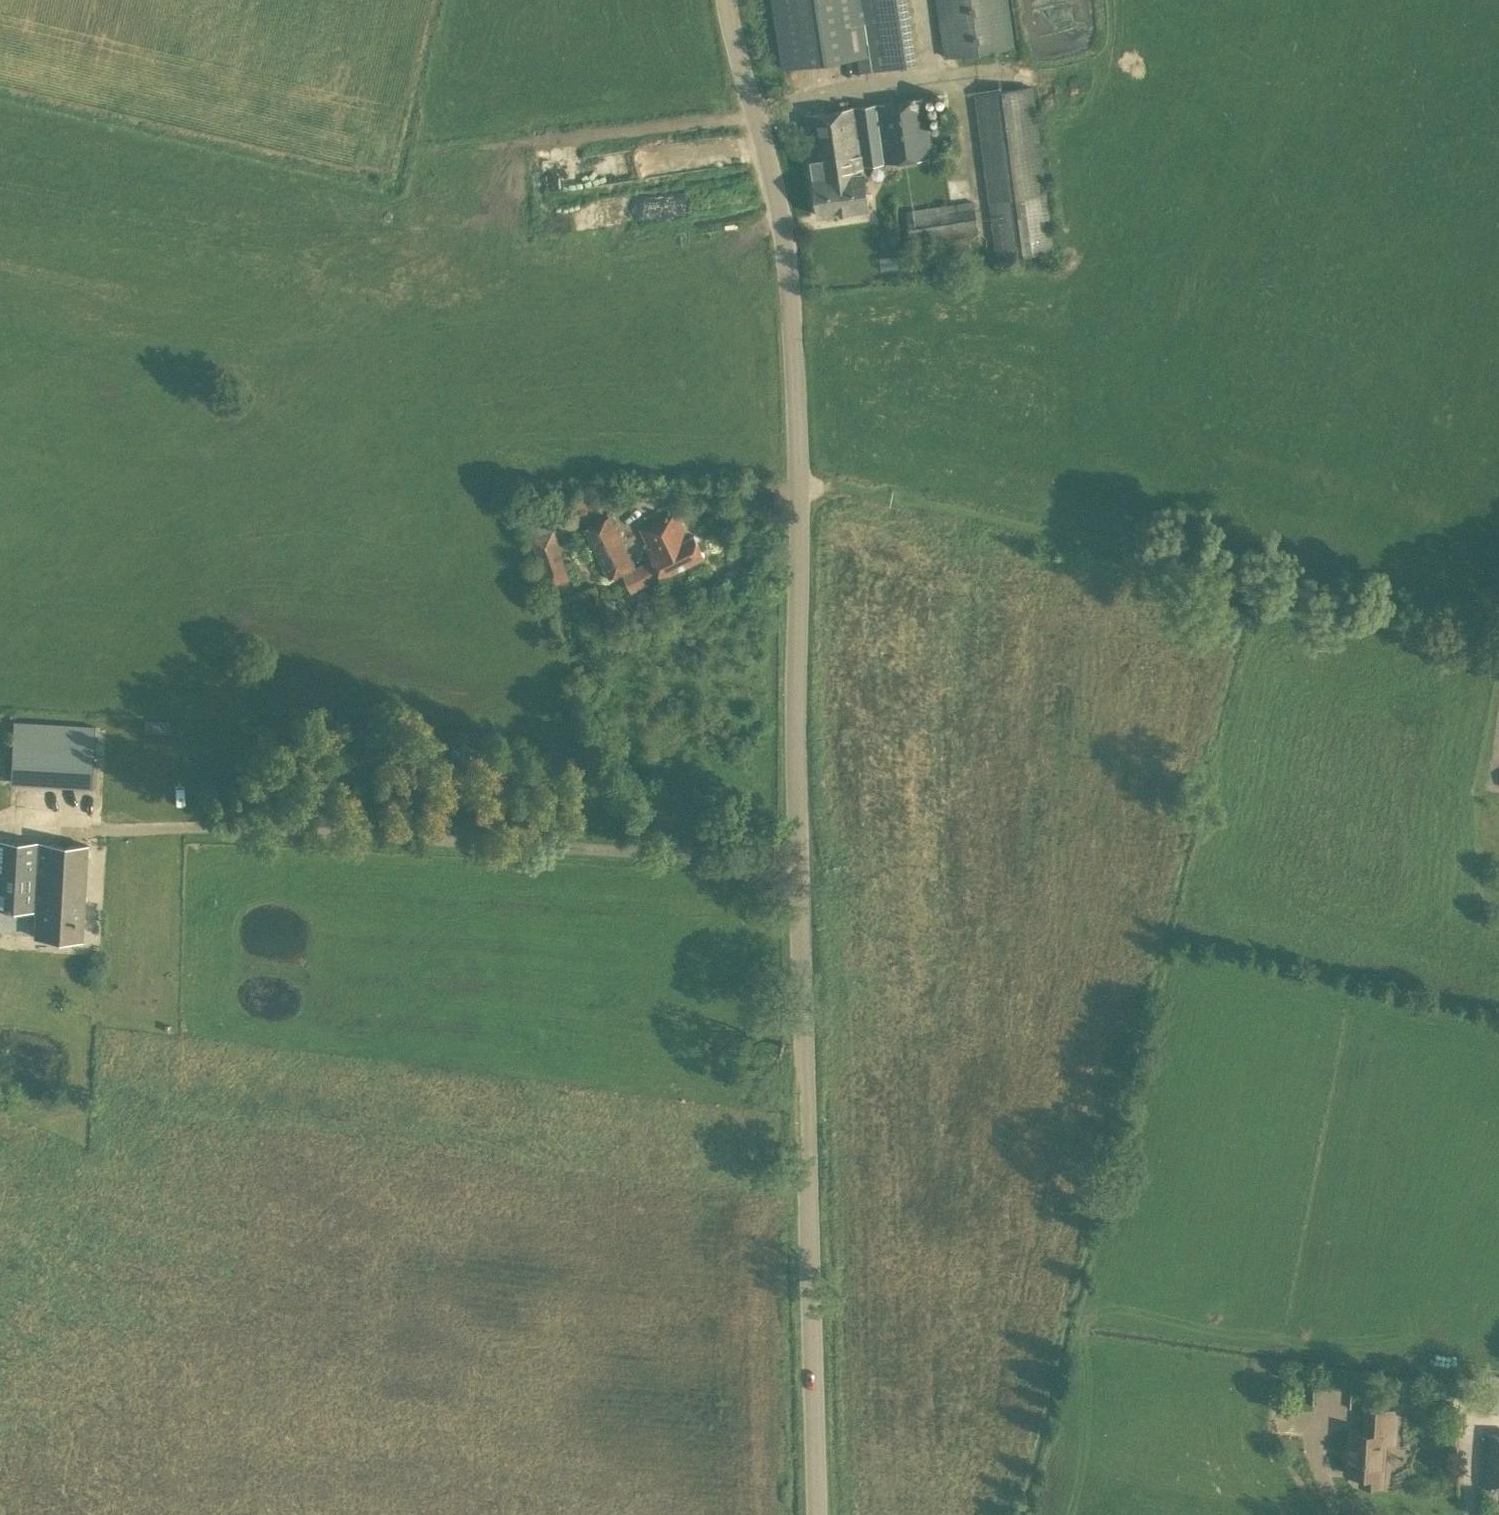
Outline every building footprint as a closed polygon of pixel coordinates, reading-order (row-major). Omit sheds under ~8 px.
[(863,0),(773,0),(784,67),(857,56),(860,71),(872,69),(874,69),(863,0)] [(1015,48),(1008,0),(937,0),(945,58),(1015,48)] [(996,257),(1054,249),(1047,194),(1032,85),(974,93),(996,257)] [(932,156),(924,97),(805,114),(819,215),(869,208),(863,165),(932,156)] [(975,235),(971,205),(905,214),(910,244),(975,235)] [(641,565),(650,583),(662,576),(704,556),(694,535),(689,538),(675,511),(638,529),(653,559),(641,565)] [(584,529),(609,578),(636,565),(611,515),(584,529)] [(530,536),(548,587),(570,579),(561,552),(562,551),(555,530),(530,536)] [(94,725),(13,720),(10,782),(91,787),(94,725)] [(23,908),(20,935),(34,936),(81,939),(87,844),(0,839),(0,907),(23,908)] [(1366,1409),(1364,1432),(1350,1431),(1347,1473),(1361,1474),(1361,1483),(1382,1485),(1385,1442),(1394,1443),(1396,1410),(1366,1409)] [(1498,1487),(1498,1433),(1484,1433),(1482,1486),(1498,1487)]
